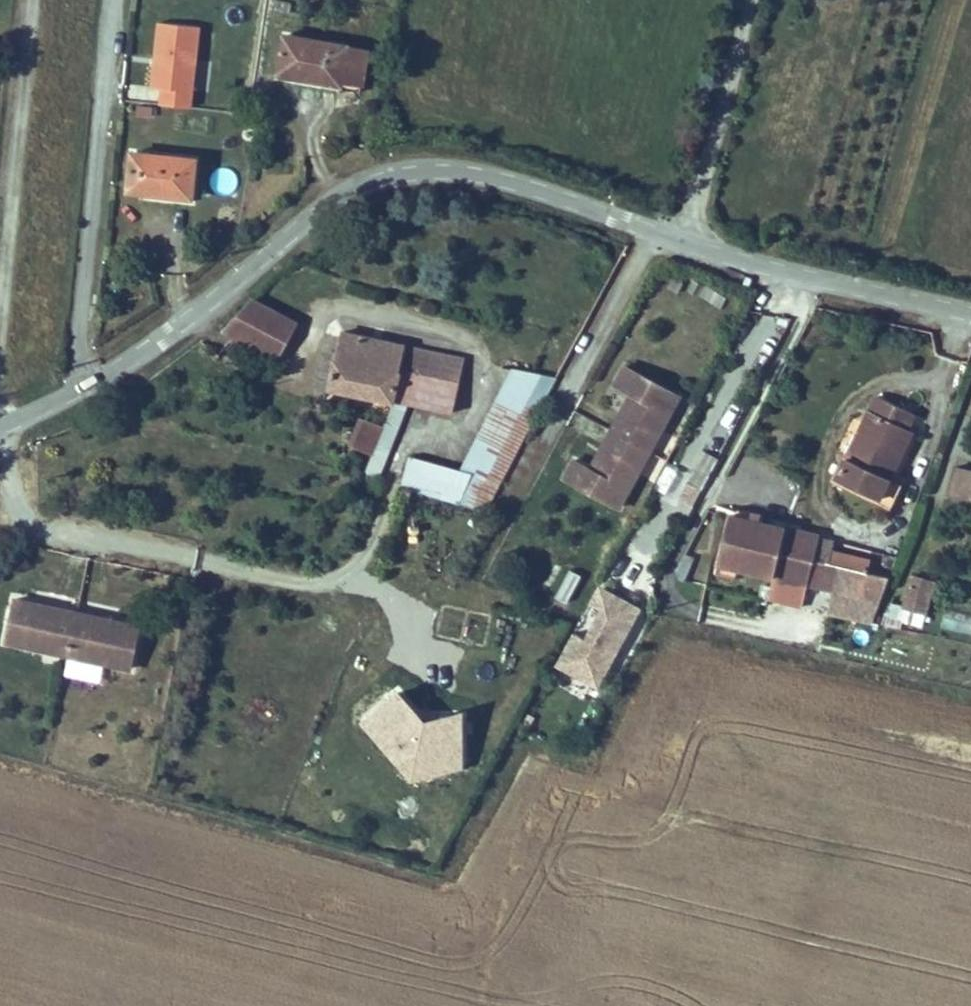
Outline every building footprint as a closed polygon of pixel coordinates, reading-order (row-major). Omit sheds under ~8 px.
[(291,4),(275,2),(273,12),(289,15),(291,4)] [(200,29),(158,24),(151,86),(162,87),(160,102),(192,106),(200,29)] [(285,35),(277,80),(343,92),(343,88),(362,91),(369,51),(350,48),(351,47),(285,35)] [(153,109),(137,107),(135,121),(151,123),(153,109)] [(200,161),(132,153),(127,196),(195,204),(200,161)] [(283,364),(304,332),(255,302),(225,332),(283,364)] [(396,374),(402,346),(341,333),(327,390),(390,404),(396,374)] [(460,389),(467,361),(402,346),(396,374),(460,389)] [(681,395),(626,366),(617,384),(639,395),(627,419),(622,416),(606,446),(611,448),(599,471),(577,460),(568,478),(623,507),(681,395)] [(481,510),(551,379),(511,371),(460,468),(406,456),(398,489),(481,510)] [(454,417),(460,389),(396,374),(390,404),(406,408),(454,417)] [(872,494),(883,475),(917,417),(881,395),(835,474),(872,494)] [(371,481),(406,408),(390,404),(375,436),(363,461),(356,476),(371,481)] [(363,461),(375,436),(360,429),(348,454),(363,461)] [(950,496),(970,501),(970,472),(956,469),(950,496)] [(904,487),(883,475),(872,494),(866,503),(889,516),(904,487)] [(826,588),(836,590),(831,612),(876,622),(892,577),(867,571),(831,563),(815,561),(821,535),(730,517),(721,566),(810,585),(826,588)] [(572,599),(580,575),(566,570),(557,594),(572,599)] [(928,614),(936,582),(918,577),(909,610),(928,614)] [(598,690),(642,610),(601,588),(581,625),(592,631),(585,642),(575,637),(558,667),(598,690)] [(30,602),(10,598),(2,641),(64,653),(73,611),(55,607),(54,612),(30,607),(30,602)] [(55,607),(30,602),(30,607),(54,612),(55,607)] [(922,631),(926,614),(891,606),(887,623),(922,631)] [(91,614),(73,611),(64,653),(126,666),(135,624),(115,619),(114,624),(90,619),(91,614)] [(947,611),(944,629),(970,633),(970,615),(947,611)] [(115,619),(91,614),(90,619),(114,624),(115,619)] [(464,716),(426,725),(399,694),(362,725),(411,783),(462,771),(464,716)]
